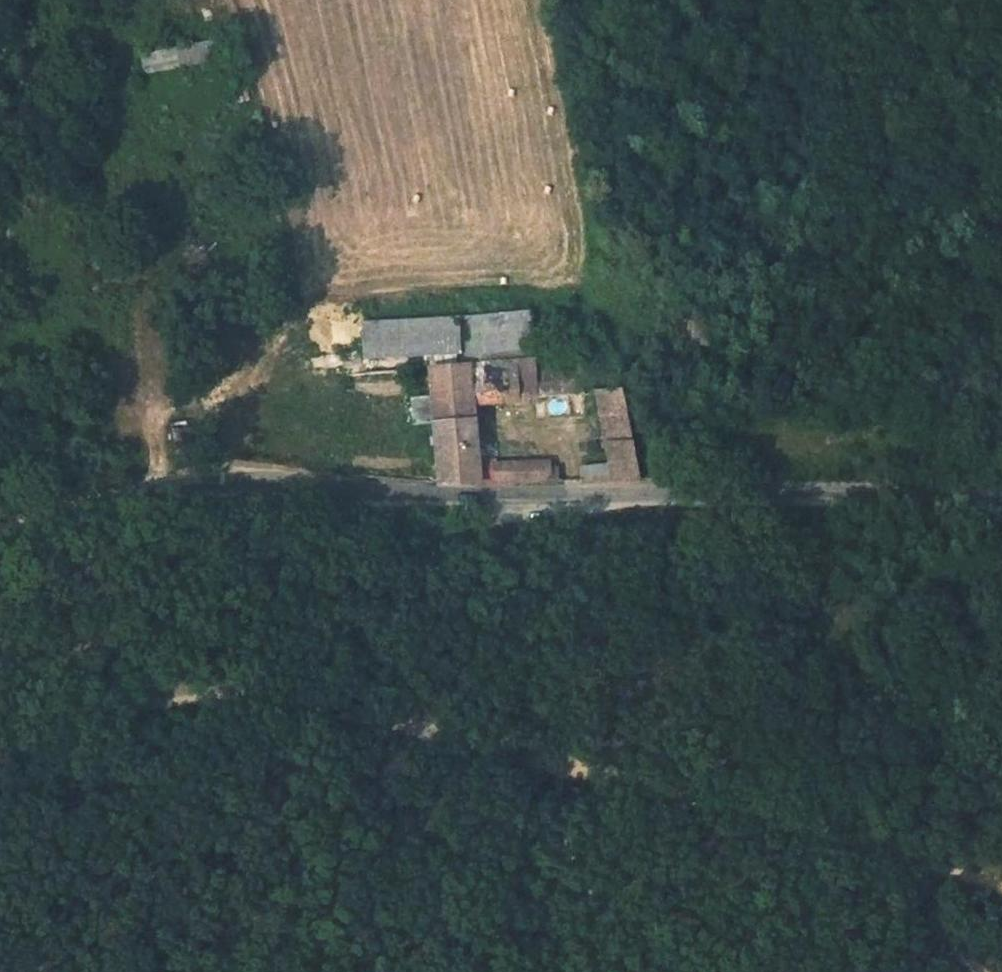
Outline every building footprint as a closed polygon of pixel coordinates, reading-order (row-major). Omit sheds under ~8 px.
[(142,69),(213,64),(212,44),(141,49),(142,69)] [(458,314),(460,354),(531,350),(529,311),(458,314)] [(459,314),(359,319),(361,358),(461,352),(459,314)] [(522,360),(419,367),(426,416),(464,411),(463,400),(529,397),(526,382),(522,360)] [(526,382),(529,397),(566,394),(565,378),(526,382)] [(613,391),(585,393),(593,432),(620,427),(613,391)] [(464,411),(426,416),(434,476),(461,478),(475,479),(472,459),(464,411)] [(620,427),(593,432),(604,485),(613,485),(632,485),(620,427)] [(553,461),(472,459),(475,479),(544,483),(557,484),(553,461)]
